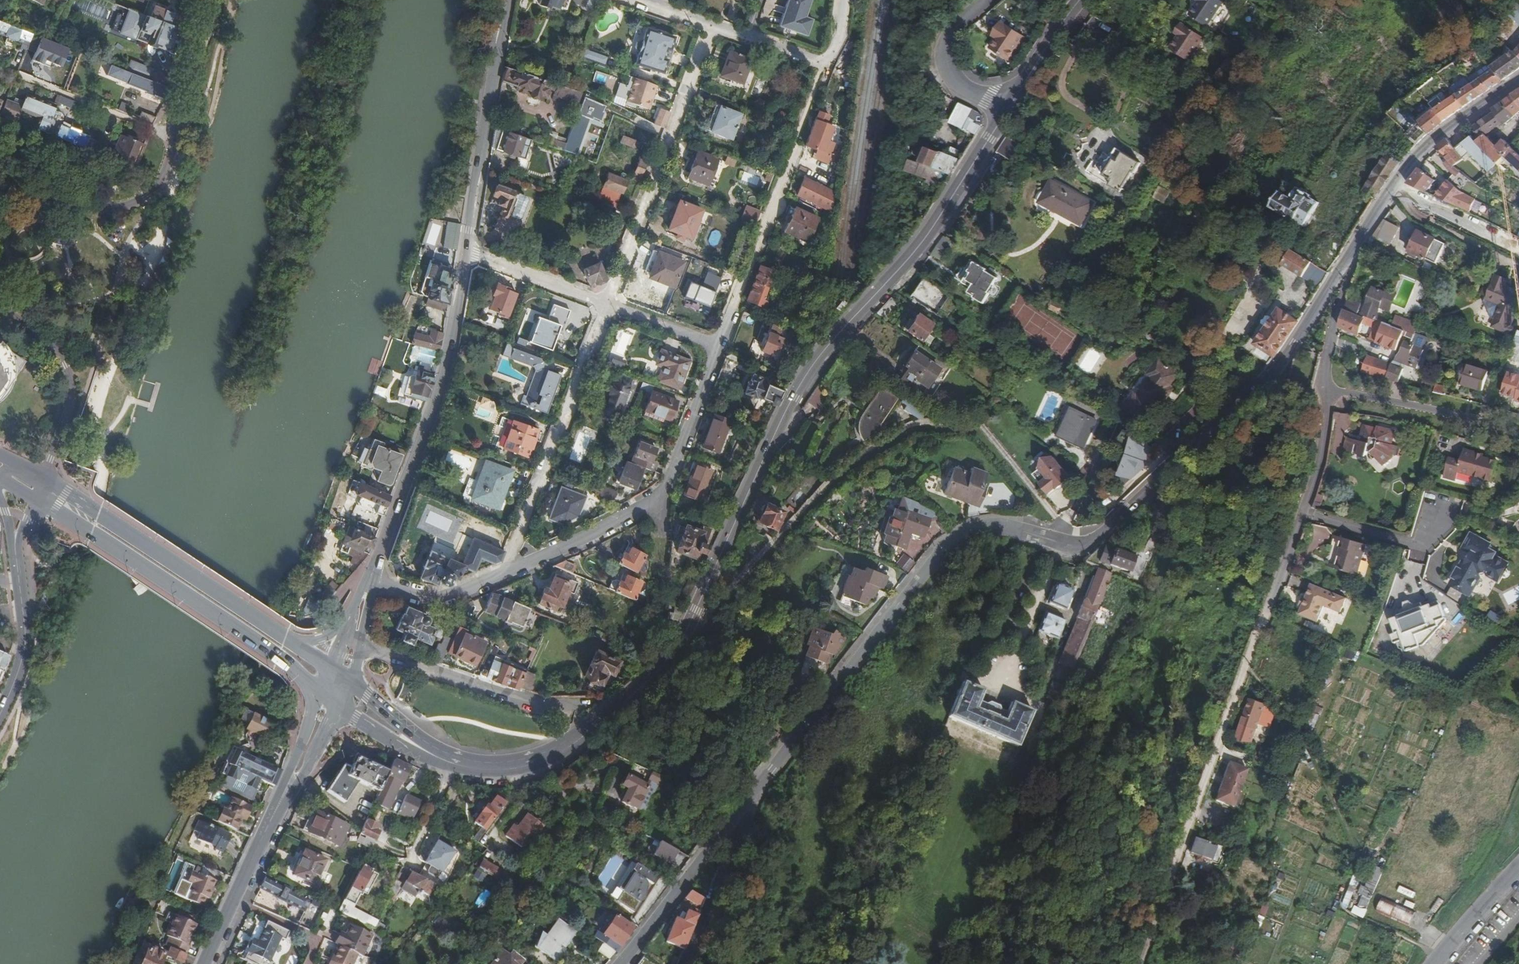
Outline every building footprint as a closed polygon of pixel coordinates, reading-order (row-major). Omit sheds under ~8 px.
[(595,0),(540,0),(538,4),(549,8),(550,7),(557,9),(557,7),(566,10),(569,2),(592,10),(595,0)] [(775,28),(806,39),(813,21),(807,19),(814,0),(786,0),(775,28)] [(1192,15),(1208,26),(1223,3),(1219,0),(1201,0),(1192,15)] [(1511,16),(1518,23),(1518,0),(1511,16)] [(181,31),(184,15),(149,1),(143,15),(181,31)] [(1001,5),(997,10),(1003,15),(1007,10),(1001,5)] [(143,15),(127,9),(123,21),(141,29),(137,39),(155,46),(169,52),(171,53),(173,54),(175,54),(178,42),(177,42),(181,31),(143,15)] [(118,32),(124,16),(118,14),(112,30),(118,32)] [(998,33),(995,37),(989,46),(1007,59),(1023,37),(1001,21),(995,31),(998,33)] [(4,23),(0,22),(0,34),(8,38),(7,39),(13,41),(14,40),(23,43),(21,47),(26,49),(31,38),(32,34),(4,23)] [(1180,35),(1171,48),(1188,60),(1203,38),(1183,24),(1177,32),(1180,35)] [(666,51),(670,52),(674,39),(647,29),(643,42),(641,41),(636,42),(635,48),(637,52),(639,52),(635,65),(662,74),(666,62),(663,60),(666,51)] [(42,39),(38,49),(48,53),(47,54),(53,56),(54,55),(64,59),(68,49),(49,41),(42,39)] [(1159,55),(1143,45),(1140,51),(1145,53),(1142,61),(1154,66),(1159,55)] [(577,58),(605,68),(608,57),(580,47),(577,58)] [(672,53),(670,52),(666,51),(663,60),(666,62),(669,63),(672,53)] [(1491,67),(1493,69),(1503,80),(1518,69),(1518,56),(1516,53),(1513,51),(1491,67)] [(729,52),(720,75),(742,84),(751,60),(729,52)] [(166,100),(168,88),(146,80),(111,66),(107,76),(127,84),(137,88),(137,89),(146,92),(146,93),(152,96),(152,95),(162,98),(166,100)] [(505,67),(502,80),(509,82),(510,80),(518,83),(517,86),(531,92),(530,95),(539,98),(540,96),(545,98),(548,89),(555,92),(554,95),(578,103),(579,92),(505,67)] [(1478,73),(1468,80),(1482,95),(1487,91),(1503,80),(1493,69),(1482,77),(1478,73)] [(168,88),(170,80),(152,73),(151,76),(148,76),(146,80),(168,88)] [(656,86),(633,79),(625,102),(646,109),(649,99),(651,93),(653,94),(656,86)] [(1451,90),(1456,95),(1464,106),(1472,101),(1482,95),(1468,80),(1467,79),(1451,90)] [(47,132),(56,110),(57,106),(54,105),(28,94),(23,105),(7,99),(3,110),(1,114),(18,121),(22,110),(41,118),(36,128),(47,132)] [(1439,98),(1430,104),(1434,110),(1443,122),(1447,120),(1464,106),(1456,95),(1444,104),(1439,98)] [(1503,102),(1514,116),(1518,112),(1518,104),(1512,96),(1503,102)] [(562,151),(579,157),(583,147),(576,144),(594,102),(583,97),(566,141),(562,151)] [(1389,114),(1397,121),(1404,127),(1410,133),(1408,135),(1417,144),(1428,133),(1418,122),(1402,102),(1389,114)] [(1514,116),(1503,102),(1493,110),(1495,112),(1503,123),(1505,125),(1514,116)] [(978,111),(960,103),(949,124),(975,140),(983,128),(982,117),(978,111)] [(719,108),(711,131),(730,139),(739,115),(719,108)] [(94,151),(97,144),(88,140),(89,136),(80,132),(81,130),(71,126),(70,128),(61,125),(62,120),(63,117),(62,114),(60,112),(56,110),(47,132),(94,151)] [(654,125),(663,129),(669,113),(660,110),(654,125)] [(1418,122),(1428,133),(1443,122),(1434,110),(1418,122)] [(152,125),(155,117),(141,112),(138,120),(152,125)] [(1487,136),(1503,123),(1495,112),(1474,127),(1475,129),(1482,138),(1486,135),(1487,136)] [(826,117),(817,113),(815,120),(824,123),(826,117)] [(832,127),(824,123),(815,120),(805,145),(823,152),(832,127)] [(1404,127),(1397,121),(1385,134),(1386,136),(1383,139),(1386,141),(1389,139),(1391,141),(1404,127)] [(524,161),(531,141),(494,128),(491,147),(511,154),(510,157),(514,158),(515,156),(518,157),(517,158),(524,161)] [(836,139),(846,143),(848,130),(840,128),(836,139)] [(1487,136),(1486,135),(1482,138),(1475,129),(1468,133),(1472,138),(1496,163),(1505,155),(1518,169),(1518,155),(1506,143),(1503,140),(1497,146),(1492,141),(1487,136)] [(550,132),(545,146),(552,148),(556,137),(557,134),(550,132)] [(135,167),(144,144),(121,134),(117,143),(122,145),(116,159),(135,167)] [(640,143),(622,136),(620,142),(637,149),(640,143)] [(566,141),(556,137),(552,148),(562,151),(566,141)] [(1007,137),(996,152),(1010,161),(1020,146),(1007,137)] [(1497,164),(1496,163),(1472,138),(1456,150),(1463,159),(1471,152),(1489,171),(1497,164)] [(1449,161),(1453,166),(1463,159),(1456,150),(1448,139),(1438,146),(1439,148),(1449,161)] [(122,145),(117,143),(111,158),(116,159),(122,145)] [(913,175),(943,189),(959,164),(955,162),(959,154),(951,151),(947,159),(931,152),(930,154),(920,149),(914,163),(917,164),(913,175)] [(1092,162),(1086,172),(1120,192),(1132,173),(1134,174),(1140,164),(1117,150),(1114,154),(1113,154),(1112,153),(1108,153),(1107,155),(1106,155),(1103,153),(1096,164),(1092,162)] [(697,153),(687,177),(708,185),(717,161),(697,153)] [(1364,190),(1375,198),(1389,178),(1400,164),(1387,153),(1364,190)] [(1439,164),(1432,156),(1427,161),(1436,168),(1439,164)] [(1453,166),(1449,161),(1444,164),(1448,170),(1453,166)] [(640,162),(633,178),(638,181),(646,165),(640,162)] [(1435,181),(1420,169),(1409,184),(1427,193),(1435,181)] [(1470,180),(1459,172),(1451,182),(1460,191),(1470,180)] [(598,203),(614,209),(620,193),(621,194),(626,182),(607,175),(602,187),(603,187),(598,203)] [(804,177),(797,194),(831,206),(832,187),(804,177)] [(1051,180),(1039,203),(1080,226),(1093,203),(1053,181),(1051,180)] [(1465,195),(1460,191),(1451,182),(1448,180),(1436,197),(1456,207),(1465,195)] [(1287,182),(1271,207),(1303,226),(1319,202),(1287,182)] [(494,186),(490,197),(496,199),(494,206),(501,208),(498,215),(500,215),(499,219),(506,221),(507,218),(515,221),(520,218),(526,200),(525,197),(494,186)] [(678,202),(668,229),(690,238),(701,211),(678,202)] [(740,217),(755,223),(760,210),(745,205),(740,217)] [(631,215),(615,209),(613,217),(628,223),(631,215)] [(794,209),(784,230),(807,241),(817,220),(794,209)] [(1383,221),(1372,236),(1390,245),(1399,228),(1383,221)] [(456,250),(460,225),(447,223),(443,248),(456,250)] [(1436,264),(1446,244),(1419,232),(1410,252),(1436,264)] [(944,237),(943,237),(935,248),(947,255),(955,244),(944,237)] [(1312,262),(1283,244),(1278,252),(1287,258),(1283,264),(1303,277),(1312,262)] [(130,253),(126,263),(140,268),(144,258),(130,253)] [(648,278),(654,280),(667,285),(674,288),(684,262),(658,253),(648,278)] [(975,263),(963,283),(972,288),(969,293),(984,301),(997,277),(986,271),(987,269),(975,263)] [(584,271),(591,287),(606,279),(612,264),(597,265),(584,271)] [(774,271),(760,266),(746,301),(764,308),(767,302),(763,300),(774,271)] [(447,304),(453,271),(438,268),(431,299),(447,304)] [(917,272),(912,269),(907,276),(915,281),(921,275),(917,272)] [(687,285),(682,299),(707,309),(718,279),(704,274),(699,289),(687,285)] [(1486,297),(1495,279),(1489,276),(1480,295),(1482,296),(1486,297)] [(1517,310),(1518,306),(1518,296),(1506,290),(1507,288),(1509,283),(1496,277),(1495,279),(1486,297),(1485,297),(1483,302),(1489,318),(1493,320),(1490,327),(1502,333),(1507,322),(1513,310),(1516,312),(1517,310)] [(937,316),(944,306),(942,304),(948,296),(924,279),(911,297),(937,316)] [(667,285),(654,280),(653,283),(655,287),(662,289),(666,288),(667,285)] [(496,316),(506,320),(515,294),(508,291),(508,289),(495,284),(490,296),(493,297),(488,311),(497,314),(496,316)] [(1348,300),(1345,309),(1384,324),(1387,325),(1389,318),(1379,315),(1382,306),(1391,310),(1393,304),(1398,292),(1392,290),(1385,287),(1384,290),(1374,286),(1367,307),(1348,300)] [(1518,296),(1518,293),(1507,288),(1506,290),(1518,296)] [(1053,301),(1049,309),(1059,314),(1063,306),(1053,301)] [(535,318),(526,341),(549,350),(561,318),(565,319),(568,311),(551,305),(544,321),(535,318)] [(1255,344),(1275,357),(1298,322),(1279,309),(1255,344)] [(1374,327),(1370,339),(1377,342),(1384,324),(1345,309),(1340,327),(1358,334),(1363,323),(1374,327)] [(742,312),(739,320),(753,326),(756,317),(742,312)] [(912,322),(908,320),(903,328),(929,345),(933,338),(926,333),(932,325),(917,315),(912,322)] [(1397,317),(1394,327),(1407,332),(1405,337),(1413,340),(1419,326),(1397,317)] [(787,329),(772,323),(761,351),(769,355),(771,351),(777,353),(787,329)] [(1384,324),(1377,342),(1396,350),(1403,336),(1405,337),(1407,332),(1394,327),(1384,324)] [(1510,342),(1511,340),(1516,330),(1511,328),(1506,340),(1510,342)] [(435,352),(436,353),(441,334),(429,332),(428,338),(413,335),(410,346),(414,347),(435,352)] [(614,354),(626,356),(630,334),(618,332),(614,354)] [(1399,363),(1414,368),(1422,350),(1422,348),(1422,346),(1422,343),(1419,340),(1418,340),(1418,339),(1416,341),(1415,344),(1412,344),(1406,341),(1401,353),(1392,365),(1389,364),(1384,378),(1396,382),(1401,370),(1397,368),(1399,363)] [(13,369),(18,363),(13,359),(10,352),(5,345),(1,341),(0,342),(0,390),(13,369)] [(545,365),(544,365),(539,363),(541,359),(505,345),(501,355),(530,366),(533,374),(524,398),(521,397),(517,406),(524,408),(538,413),(543,415),(549,400),(547,399),(550,390),(552,391),(557,378),(555,377),(556,375),(544,370),(545,365)] [(421,362),(432,365),(435,352),(414,347),(411,349),(409,356),(411,360),(421,362)] [(659,351),(654,365),(661,367),(656,381),(677,389),(688,362),(659,351)] [(841,360),(855,368),(861,358),(849,351),(841,360)] [(13,369),(18,372),(25,362),(10,352),(13,359),(18,363),(13,369)] [(906,368),(903,374),(898,381),(920,396),(937,369),(926,362),(926,361),(913,352),(904,366),(906,368)] [(748,378),(754,364),(731,355),(726,357),(715,386),(741,396),(743,392),(776,405),(782,391),(748,378)] [(1368,356),(1363,372),(1370,374),(1375,359),(1368,356)] [(612,357),(609,367),(619,371),(623,362),(612,357)] [(1137,395),(1134,393),(1123,409),(1143,422),(1152,409),(1156,411),(1171,389),(1168,387),(1177,373),(1158,359),(1147,374),(1150,377),(1137,395)] [(1377,376),(1382,362),(1375,359),(1370,374),(1377,376)] [(431,386),(433,375),(429,375),(432,365),(421,362),(418,364),(416,372),(414,372),(413,377),(410,376),(406,378),(402,394),(425,402),(431,386)] [(1384,378),(1389,364),(1382,362),(1377,376),(1384,378)] [(1488,372),(1467,365),(1461,384),(1482,391),(1488,372)] [(4,391),(3,391),(5,386),(9,386),(18,372),(13,369),(0,390),(0,397),(4,391)] [(601,411),(627,421),(642,382),(619,373),(617,381),(614,379),(601,411)] [(1016,384),(1021,380),(1014,376),(1010,380),(1016,384)] [(1437,380),(1425,378),(1422,388),(1434,391),(1437,380)] [(1434,393),(1443,395),(1446,387),(1436,385),(1434,393)] [(879,424),(896,400),(880,389),(863,413),(859,418),(858,424),(858,428),(858,435),(861,440),(878,431),(879,424)] [(636,409),(642,411),(650,392),(644,390),(636,409)] [(650,394),(643,411),(669,421),(676,403),(650,394)] [(1001,399),(995,395),(988,402),(993,407),(1001,399)] [(927,409),(910,399),(903,410),(917,419),(922,417),(927,409)] [(1098,420),(1071,407),(1056,436),(1084,450),(1098,420)] [(538,413),(524,408),(522,413),(536,418),(538,413)] [(1335,412),(1334,426),(1348,427),(1349,413),(1335,412)] [(730,422),(713,415),(701,447),(718,453),(730,422)] [(1139,429),(1127,420),(1114,441),(1122,446),(1130,434),(1134,437),(1139,429)] [(512,422),(502,448),(527,457),(536,431),(512,422)] [(1356,442),(1353,455),(1367,458),(1369,457),(1370,454),(1374,454),(1385,469),(1396,460),(1396,458),(1399,459),(1401,449),(1393,447),(1396,434),(1379,430),(1379,431),(1368,428),(1365,440),(1367,440),(1366,444),(1356,442)] [(400,468),(406,453),(372,440),(360,465),(380,472),(376,482),(388,486),(396,467),(400,468)] [(1353,455),(1356,442),(1349,440),(1346,453),(1353,455)] [(641,460),(638,467),(643,469),(660,475),(662,468),(649,463),(654,449),(637,443),(632,457),(641,460)] [(1459,483),(1459,482),(1460,476),(1475,480),(1494,485),(1500,465),(1483,460),(1484,457),(1466,452),(1463,463),(1451,460),(1446,480),(1459,483)] [(1040,467),(1033,473),(1049,493),(1056,487),(1057,488),(1070,478),(1053,457),(1049,456),(1040,463),(1040,467)] [(510,472),(484,462),(471,499),(497,509),(510,472)] [(638,467),(625,462),(617,483),(634,489),(640,474),(641,474),(643,469),(638,467)] [(713,470),(696,463),(683,496),(700,502),(713,470)] [(968,475),(952,469),(942,493),(978,506),(986,488),(982,487),(987,474),(971,468),(968,475)] [(555,469),(551,478),(567,484),(571,475),(555,469)] [(766,475),(763,482),(772,487),(775,479),(766,475)] [(1460,476),(1459,482),(1473,486),(1475,480),(1460,476)] [(390,497),(359,483),(353,495),(367,502),(366,506),(371,508),(373,504),(377,506),(373,515),(381,520),(390,497)] [(584,499),(560,489),(548,519),(562,525),(577,517),(584,499)] [(613,494),(600,489),(598,496),(600,497),(610,501),(613,494)] [(1323,497),(1316,495),(1313,506),(1320,508),(1323,497)] [(903,549),(909,534),(910,531),(924,536),(928,523),(940,517),(936,511),(902,498),(898,510),(895,509),(892,518),(889,517),(883,534),(885,535),(883,542),(903,549)] [(766,504),(757,522),(775,531),(783,512),(766,504)] [(432,512),(428,522),(444,529),(448,519),(432,512)] [(352,519),(342,514),(338,523),(348,527),(352,519)] [(353,530),(363,534),(374,539),(378,530),(366,526),(354,520),(350,528),(353,530)] [(697,532),(684,527),(681,536),(675,552),(691,557),(699,553),(703,555),(708,541),(706,540),(710,530),(700,526),(697,532)] [(368,555),(374,539),(363,534),(353,530),(346,546),(367,556),(368,555)] [(1357,577),(1366,546),(1340,539),(1337,549),(1340,549),(1334,570),(1357,577)] [(1490,548),(1473,539),(1472,542),(1470,541),(1465,549),(1468,550),(1466,553),(1470,555),(1465,564),(1463,563),(1460,569),(1458,567),(1452,577),(1455,579),(1452,583),(1469,593),(1480,573),(1487,571),(1499,579),(1506,567),(1493,560),(1495,557),(1487,553),(1490,548)] [(478,558),(495,565),(497,563),(502,553),(472,540),(460,566),(429,553),(422,568),(423,569),(420,577),(419,579),(434,585),(435,582),(445,586),(449,577),(455,579),(461,567),(472,572),(478,558)] [(1135,558),(1104,548),(1099,562),(1131,572),(1135,558)] [(622,554),(616,564),(634,574),(644,556),(630,549),(625,556),(622,554)] [(896,563),(908,571),(914,561),(902,553),(896,563)] [(552,566),(577,577),(582,567),(565,560),(552,566)] [(396,572),(400,569),(397,562),(392,564),(396,572)] [(400,569),(396,572),(397,575),(396,578),(417,583),(419,579),(420,577),(400,569)] [(845,594),(842,602),(851,608),(854,601),(863,604),(867,597),(870,598),(877,587),(881,589),(886,576),(865,569),(864,572),(855,569),(852,577),(849,576),(843,593),(845,594)] [(1111,574),(1097,569),(1058,664),(1071,669),(1097,604),(1099,604),(1111,574)] [(547,590),(543,589),(536,605),(557,613),(565,593),(572,595),(577,584),(553,575),(547,590)] [(619,583),(614,593),(632,601),(640,583),(625,577),(622,584),(619,583)] [(507,600),(514,584),(490,593),(491,594),(507,600)] [(1318,622),(1325,607),(1340,613),(1347,598),(1312,584),(1299,613),(1318,622)] [(1068,608),(1073,589),(1056,585),(1051,604),(1068,608)] [(520,628),(528,610),(507,600),(491,594),(483,612),(520,628)] [(1432,606),(1390,616),(1397,644),(1405,642),(1406,648),(1437,640),(1434,627),(1446,624),(1442,605),(1433,608),(1432,606)] [(410,645),(413,638),(429,645),(431,639),(438,642),(444,630),(438,627),(436,630),(426,626),(430,618),(404,608),(394,631),(404,634),(401,641),(410,645)] [(1491,610),(1487,616),(1498,623),(1502,617),(1491,610)] [(1045,613),(1038,632),(1058,639),(1065,621),(1045,613)] [(461,617),(457,627),(464,630),(468,620),(461,617)] [(812,626),(806,644),(808,645),(805,655),(825,662),(829,652),(832,654),(845,638),(834,629),(831,632),(812,626)] [(455,652),(453,656),(473,665),(484,642),(473,637),(472,639),(463,636),(465,630),(464,630),(457,627),(455,633),(447,649),(455,652)] [(438,644),(430,660),(440,664),(445,652),(446,653),(447,649),(455,633),(449,631),(446,638),(444,636),(440,645),(438,644)] [(593,632),(591,637),(601,641),(605,644),(607,638),(593,632)] [(625,649),(620,655),(629,662),(629,661),(634,655),(625,649)] [(495,653),(488,651),(477,670),(478,671),(481,672),(482,671),(487,673),(492,661),(495,653)] [(595,652),(583,676),(599,684),(605,672),(610,675),(617,662),(595,652)] [(3,675),(6,669),(7,665),(9,659),(0,655),(0,681),(3,675)] [(643,662),(634,655),(629,661),(629,662),(643,671),(643,662)] [(481,672),(479,678),(517,691),(518,688),(524,674),(492,661),(487,673),(482,671),(481,672)] [(534,676),(525,672),(524,674),(518,688),(527,692),(534,676)] [(397,695),(395,698),(396,699),(401,700),(403,696),(406,697),(411,681),(402,679),(402,682),(401,686),(400,689),(399,692),(397,695)] [(1053,682),(1047,697),(1057,701),(1063,687),(1053,682)] [(948,717),(1017,747),(1031,712),(1011,703),(1007,713),(1000,711),(998,707),(990,703),(986,705),(977,701),(982,691),(963,683),(948,717)] [(1258,723),(1265,726),(1270,713),(1268,709),(1263,707),(1264,706),(1250,700),(1237,737),(1242,739),(1243,742),(1245,742),(1246,741),(1251,743),(1258,723)] [(1311,712),(1318,715),(1321,709),(1314,706),(1311,712)] [(248,724),(244,732),(263,741),(267,734),(272,736),(276,727),(245,712),(241,721),(248,724)] [(1270,713),(1265,726),(1270,728),(1273,717),(1270,713)] [(768,731),(762,744),(769,748),(778,736),(768,731)] [(228,750),(222,764),(224,765),(256,780),(272,787),(278,773),(253,761),(255,758),(250,756),(244,746),(228,750)] [(378,793),(387,773),(355,758),(350,769),(343,766),(326,792),(344,804),(357,783),(378,793)] [(387,773),(378,793),(373,804),(377,806),(387,811),(400,782),(402,783),(405,775),(408,769),(409,767),(393,761),(387,773)] [(1233,808),(1247,769),(1228,762),(1214,801),(1233,808)] [(256,780),(224,765),(220,774),(224,776),(221,784),(248,797),(256,780)] [(414,772),(408,769),(405,775),(411,778),(414,772)] [(662,777),(652,772),(647,780),(658,785),(662,777)] [(626,776),(622,787),(627,789),(621,803),(638,810),(648,787),(626,776)] [(317,799),(304,791),(299,802),(312,809),(317,799)] [(531,799),(525,795),(519,803),(526,806),(527,805),(531,799)] [(405,796),(399,810),(396,815),(409,821),(411,816),(414,817),(420,803),(405,796)] [(214,820),(234,830),(240,818),(243,819),(249,807),(228,797),(223,809),(220,808),(214,820)] [(485,831),(505,804),(496,797),(488,808),(487,806),(474,823),(481,828),(485,831)] [(338,847),(347,827),(311,811),(306,822),(312,824),(308,833),(338,847)] [(514,825),(505,837),(520,848),(527,840),(531,843),(543,826),(528,815),(518,828),(514,825)] [(198,820),(191,836),(208,844),(209,843),(215,846),(214,848),(222,852),(229,835),(198,820)] [(366,821),(359,835),(374,842),(378,833),(375,832),(377,826),(366,821)] [(308,833),(312,824),(306,822),(302,830),(308,833)] [(477,843),(485,831),(481,828),(473,839),(477,843)] [(374,842),(359,835),(356,843),(369,850),(374,842)] [(1220,847),(1195,839),(1189,854),(1216,863),(1221,848),(1220,847)] [(418,877),(435,886),(441,876),(453,854),(434,843),(429,852),(433,854),(430,858),(427,856),(422,865),(424,866),(418,877)] [(669,863),(676,851),(660,843),(654,856),(669,863)] [(1224,862),(1228,863),(1232,852),(1229,851),(1224,849),(1222,852),(1227,854),(1224,862)] [(304,851),(293,876),(314,885),(325,861),(304,851)] [(482,861),(478,868),(492,877),(497,869),(482,861)] [(1365,887),(1375,892),(1386,867),(1377,862),(1365,887)] [(359,872),(344,901),(354,906),(361,893),(367,896),(377,875),(361,867),(359,872)] [(624,893),(638,901),(640,901),(641,901),(643,900),(643,898),(646,886),(645,886),(646,883),(645,882),(643,881),(645,879),(653,883),(657,876),(643,868),(638,877),(636,878),(634,876),(632,877),(624,889),(623,891),(624,892),(624,893)] [(193,884),(187,899),(201,906),(204,898),(207,899),(215,881),(198,874),(197,875),(190,871),(186,881),(193,884)] [(389,893),(394,895),(397,897),(401,890),(414,897),(414,899),(415,900),(416,901),(418,901),(419,900),(423,893),(429,896),(433,902),(440,889),(435,886),(418,877),(410,872),(403,886),(395,881),(389,893)] [(498,880),(508,886),(511,879),(501,873),(498,880)] [(260,889),(265,878),(260,876),(255,887),(260,889)] [(324,904),(311,899),(311,900),(265,878),(260,889),(277,897),(276,899),(285,903),(286,901),(306,911),(297,928),(310,934),(324,904)] [(1357,896),(1348,893),(1343,906),(1354,914),(1363,918),(1375,892),(1365,887),(1362,886),(1357,896)] [(684,899),(701,909),(705,900),(689,892),(684,899)] [(367,896),(361,893),(354,906),(360,909),(367,896)] [(1415,913),(1382,899),(1377,912),(1409,926),(1415,913)] [(351,911),(341,906),(338,911),(374,929),(378,922),(359,913),(360,912),(353,908),(351,911)] [(179,910),(176,915),(191,922),(193,917),(179,910)] [(684,950),(698,917),(693,915),(686,912),(682,923),(675,920),(665,942),(684,950)] [(170,949),(184,955),(187,947),(185,946),(196,924),(191,922),(176,915),(173,913),(163,936),(166,937),(163,946),(170,949)] [(608,915),(593,938),(616,952),(634,925),(615,915),(614,918),(608,915)] [(1179,920),(1167,916),(1162,929),(1174,933),(1179,920)] [(546,937),(542,934),(536,948),(556,963),(565,952),(563,950),(575,933),(558,921),(546,937)] [(251,945),(247,953),(248,953),(244,961),(251,963),(272,963),(271,963),(282,938),(287,940),(289,934),(267,923),(264,930),(263,930),(257,942),(255,947),(251,945)] [(358,955),(363,958),(374,936),(352,926),(347,937),(343,934),(338,945),(338,946),(331,962),(330,963),(354,963),(358,955)] [(616,952),(604,945),(598,954),(609,961),(616,953),(616,952)] [(148,948),(142,963),(160,963),(164,955),(148,948)] [(184,955),(170,949),(167,957),(181,963),(185,956),(184,955)] [(492,963),(520,963),(523,961),(512,953),(509,957),(502,951),(492,963)] [(639,952),(632,963),(659,963),(639,952)]
